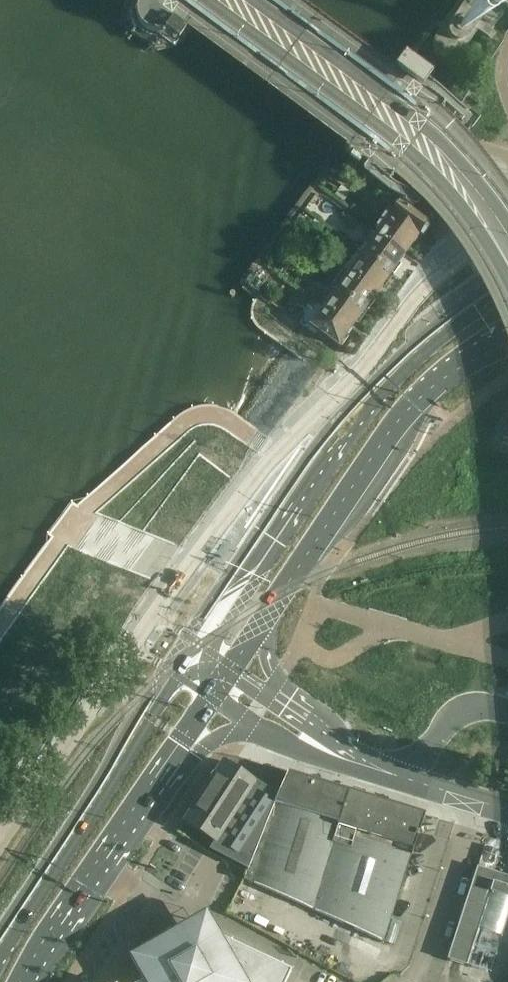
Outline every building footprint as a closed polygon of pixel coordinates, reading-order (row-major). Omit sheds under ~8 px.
[(489,34),(496,24),(492,21),(505,4),(507,6),(507,0),(459,0),(436,33),(435,36),(435,39),(434,42),(435,45),(436,48),(438,51),(440,53),(443,55),(446,56),(449,56),(452,56),(456,56),(458,54),(461,52),(463,50),(479,27),(489,34)] [(172,22),(164,32),(166,34),(179,43),(187,32),(182,29),(172,22)] [(331,159),(327,164),(330,166),(341,175),(348,166),(346,165),(351,158),(351,157),(351,156),(352,156),(354,158),(349,165),(363,175),(369,179),(370,178),(374,173),(374,172),(375,171),(388,180),(389,180),(390,179),(392,176),(391,176),(398,166),(400,164),(401,163),(413,146),(427,127),(428,126),(436,116),(438,112),(440,113),(443,109),(443,108),(444,108),(440,104),(428,95),(427,95),(431,89),(432,88),(416,77),(419,74),(404,64),(396,74),(399,76),(398,77),(400,79),(396,84),(391,92),(388,94),(387,97),(373,116),(361,132),(360,134),(358,137),(353,144),(348,150),(346,148),(342,145),(339,149),(331,159)] [(350,211),(366,222),(373,212),(358,201),(350,211)] [(387,213),(375,230),(378,232),(376,236),(404,256),(419,235),(422,236),(428,227),(426,226),(427,223),(426,222),(424,221),(422,220),(419,217),(402,206),(399,204),(390,216),(387,213)] [(371,233),(358,251),(393,276),(401,265),(399,263),(404,256),(376,236),(375,236),(371,233)] [(386,286),(393,276),(358,251),(344,269),(349,273),(377,293),(383,284),(386,286)] [(377,293),(349,273),(344,269),(331,288),(336,291),(366,313),(375,302),(372,300),(377,293)] [(336,291),(323,309),(351,329),(356,321),(359,323),(366,313),(336,291)] [(311,308),(299,323),(308,329),(310,327),(334,344),(338,347),(339,346),(342,347),(348,339),(345,337),(351,329),(323,309),(322,309),(322,308),(317,304),(314,310),(311,308)] [(184,821),(216,843),(255,783),(223,762),(184,821)] [(288,773),(278,798),(261,838),(248,869),(244,880),(315,912),(352,793),(288,773)] [(255,783),(216,843),(212,850),(248,869),(261,838),(278,798),(255,783)] [(383,943),(425,815),(352,793),(315,912),(383,943)] [(477,867),(447,960),(489,973),(507,915),(507,877),(477,867)] [(220,938),(206,913),(129,957),(143,981),(142,981),(286,981),(291,971),(220,938)]
